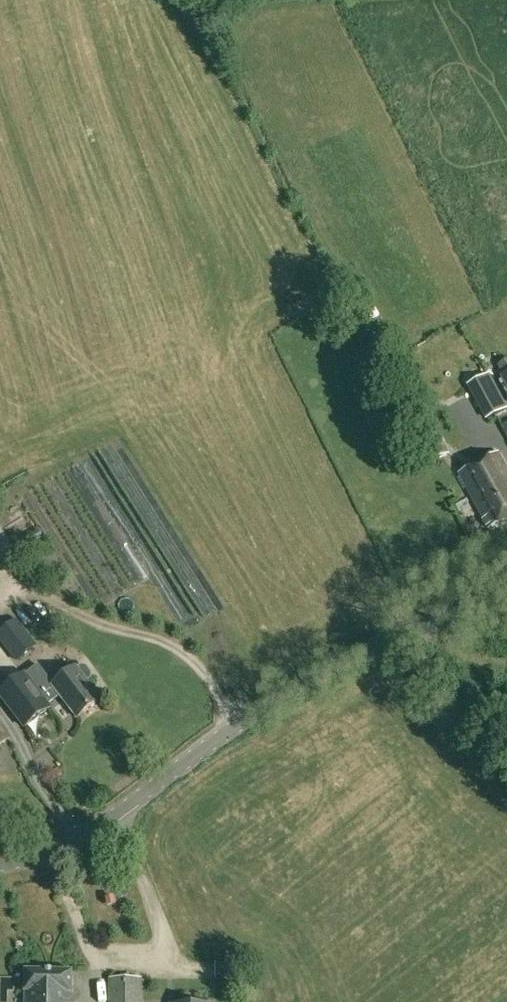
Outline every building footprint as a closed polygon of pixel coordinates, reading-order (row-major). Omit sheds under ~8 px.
[(497,365),(503,375),(500,376),(506,388),(506,360),(497,365)] [(467,385),(487,420),(506,408),(506,406),(489,373),(467,385)] [(429,416),(409,427),(422,451),(443,441),(429,416)] [(499,452),(459,474),(488,528),(506,519),(506,468),(499,452)] [(0,632),(0,640),(16,662),(38,646),(17,619),(0,632)] [(0,693),(0,694),(25,727),(47,710),(45,707),(60,695),(77,718),(101,699),(87,682),(92,679),(93,673),(87,665),(81,665),(77,668),(76,667),(54,684),(38,664),(24,675),(0,693)] [(0,727),(0,746),(9,739),(0,727)] [(72,971),(25,970),(25,992),(26,992),(26,1001),(71,1001),(71,993),(72,993),(72,971)] [(141,978),(111,978),(110,1001),(142,1001),(141,978)]
